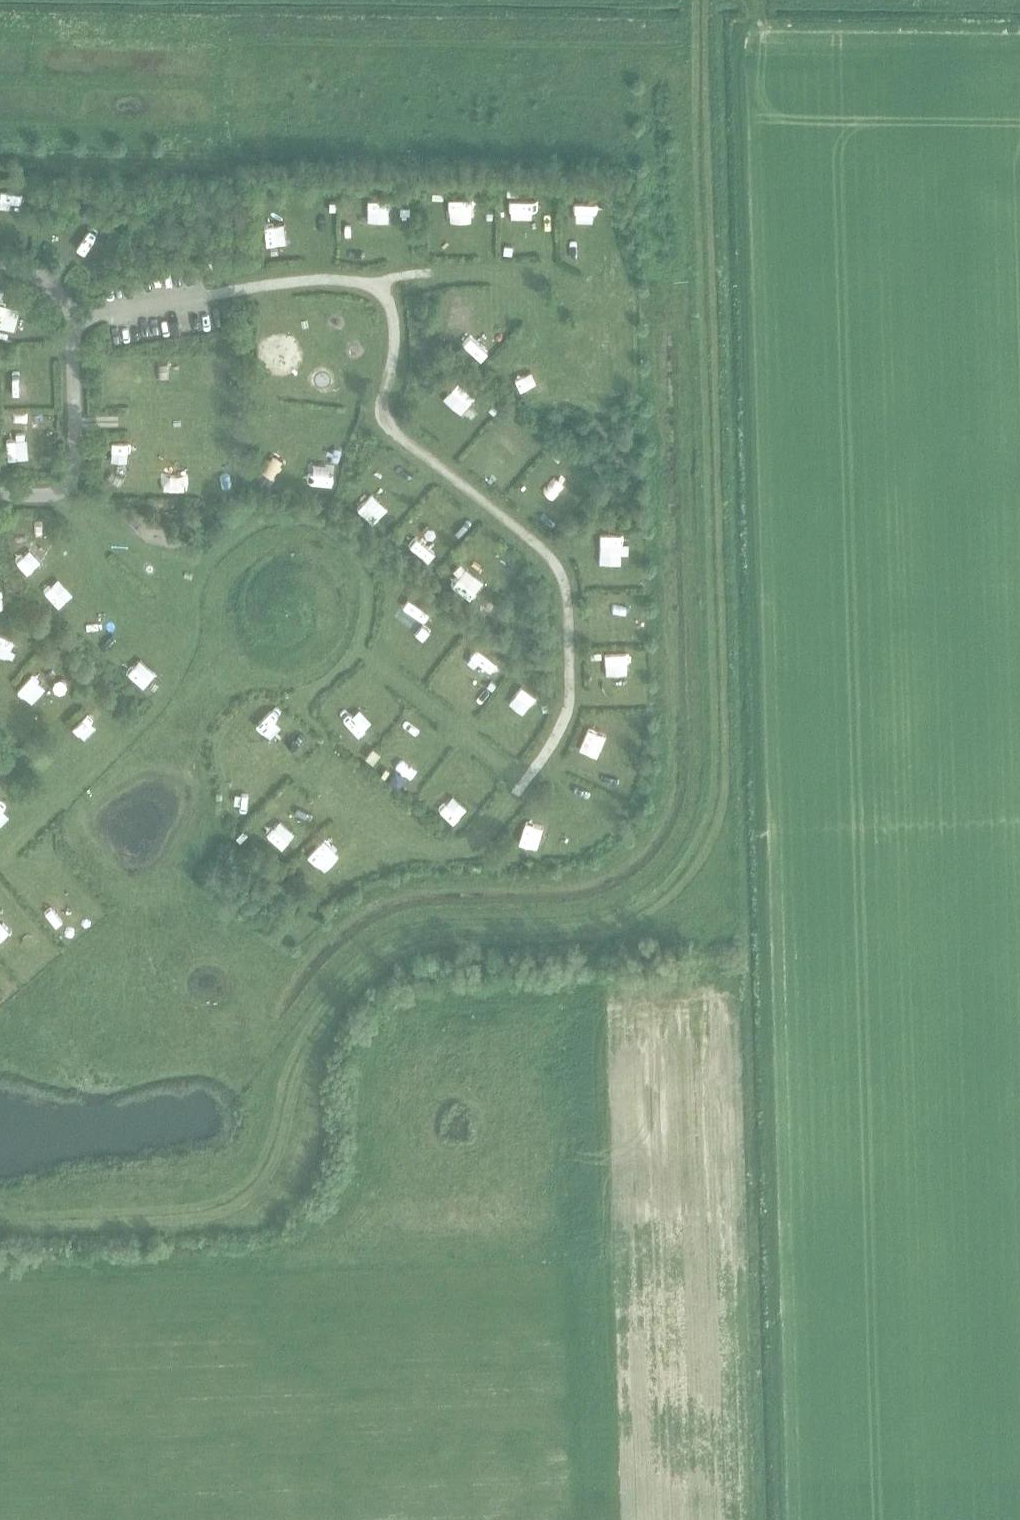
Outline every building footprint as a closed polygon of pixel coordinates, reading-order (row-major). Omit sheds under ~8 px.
[(583,181),(583,210),(605,210),(605,180),(583,181)] [(24,288),(3,287),(2,314),(23,315),(24,288)] [(35,359),(17,359),(17,386),(35,386),(35,359)] [(515,371),(538,385),(545,374),(522,360),(515,371)] [(383,487),(371,502),(385,513),(397,499),(383,487)] [(18,535),(25,555),(49,546),(42,526),(18,535)] [(601,551),(626,552),(627,528),(602,527),(601,551)] [(424,589),(415,604),(428,611),(436,596),(424,589)] [(145,635),(128,652),(148,673),(165,657),(145,635)] [(526,686),(512,702),(522,711),(535,695),(526,686)] [(15,769),(3,762),(0,767),(0,787),(3,789),(15,769)] [(278,815),(291,822),(300,807),(288,799),(278,815)] [(323,864),(339,848),(323,834),(308,850),(323,864)]
